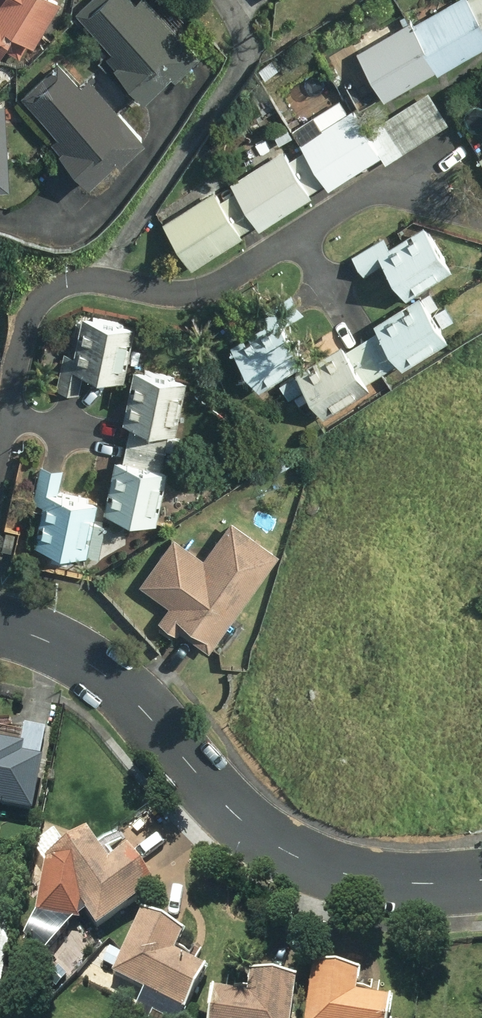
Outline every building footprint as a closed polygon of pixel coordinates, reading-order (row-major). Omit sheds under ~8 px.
[(20,48),(48,0),(0,0),(0,36),(20,48)] [(70,16),(109,55),(98,66),(136,105),(164,77),(168,81),(194,56),(139,0),(133,0),(132,1),(131,0),(87,0),(70,16)] [(465,8),(481,34),(481,0),(478,0),(465,8)] [(481,44),(454,1),(408,30),(436,73),(481,44)] [(426,69),(401,30),(352,61),(377,100),(426,69)] [(75,92),(52,65),(16,95),(53,140),(45,147),(80,189),(126,152),(120,145),(132,136),(88,81),(75,92)] [(373,158),(346,116),(294,150),(320,191),(373,158)] [(307,197),(280,154),(224,189),(251,232),(307,197)] [(472,165),(481,181),(481,158),(472,165)] [(238,238),(210,194),(157,227),(185,272),(238,238)] [(444,269),(418,228),(368,260),(394,301),(444,269)] [(439,340),(413,298),(365,329),(391,370),(439,340)] [(72,393),(75,375),(117,381),(126,323),(75,316),(70,353),(59,351),(53,391),(72,393)] [(269,318),(224,346),(253,391),(298,363),(269,318)] [(364,388),(338,347),(289,377),(315,419),(364,388)] [(177,382),(128,373),(100,516),(149,525),(177,382)] [(31,507),(38,508),(32,550),(82,557),(91,499),(55,494),(59,470),(36,467),(31,507)] [(203,657),(273,554),(226,522),(199,561),(167,539),(135,587),(163,606),(152,622),(203,657)] [(30,753),(32,743),(0,737),(0,799),(40,807),(50,757),(30,753)] [(136,848),(118,860),(100,832),(49,865),(45,908),(89,918),(96,910),(104,921),(160,884),(136,848)] [(196,932),(153,910),(121,971),(196,1009),(217,967),(186,951),(196,932)] [(0,925),(0,982),(1,982),(12,928),(0,925)] [(366,992),(369,971),(326,965),(318,1017),(399,1017),(402,998),(366,992)] [(260,972),(257,992),(221,986),(215,1017),(298,1017),(304,979),(260,972)]
